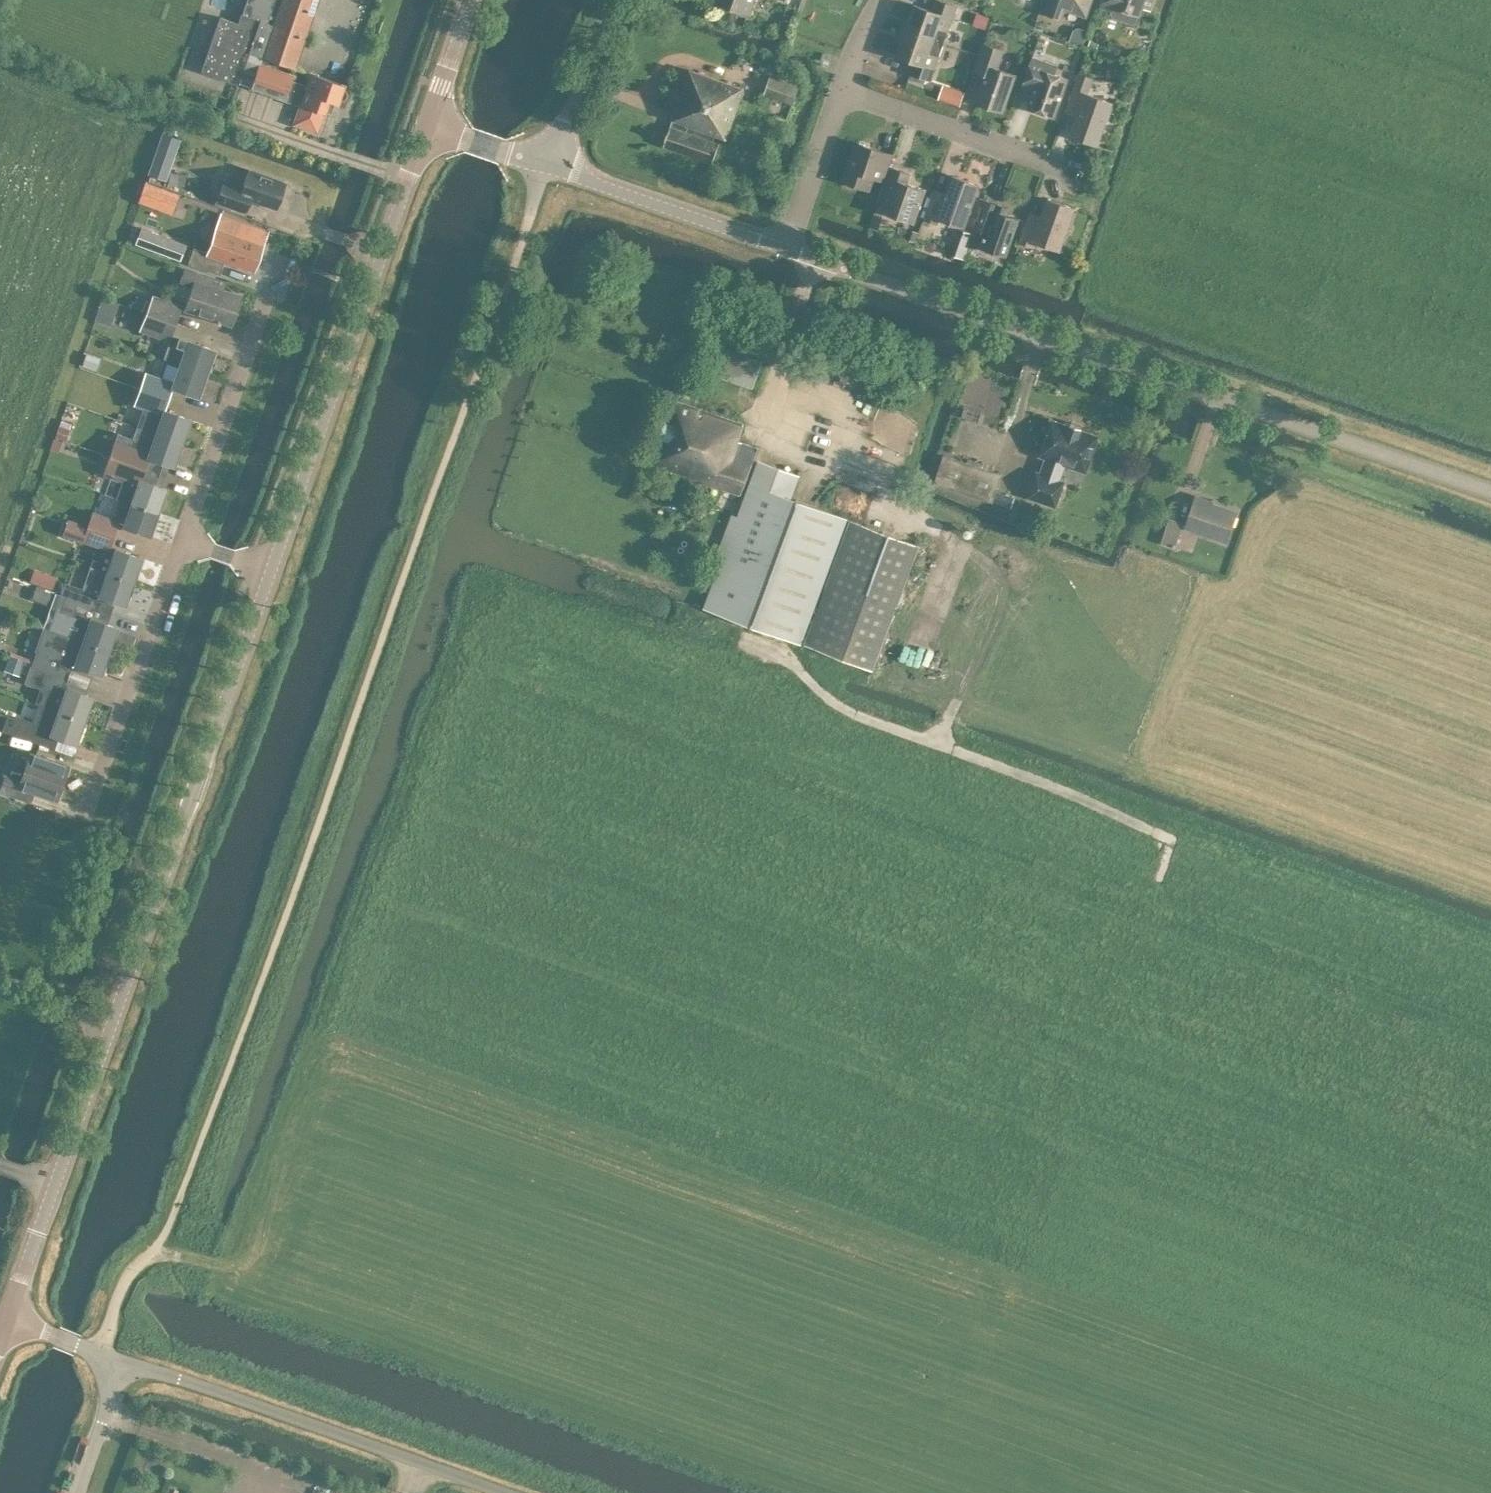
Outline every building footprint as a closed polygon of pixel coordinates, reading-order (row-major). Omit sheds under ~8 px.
[(239,22),(219,15),(212,37),(248,50),(294,66),(317,0),(246,0),(239,22)] [(713,0),(750,13),(754,0),(713,0)] [(933,38),(937,26),(945,29),(948,30),(956,5),(942,0),(933,0),(930,8),(912,2),(904,28),(933,38)] [(1061,18),(1064,8),(1085,15),(1090,0),(1047,0),(1043,12),(1061,18)] [(1113,10),(1114,7),(1138,14),(1143,0),(1102,0),(1100,5),(1113,10)] [(980,10),(976,23),(986,26),(989,14),(980,10)] [(790,22),(781,19),(778,28),(787,31),(790,22)] [(913,59),(909,71),(930,78),(938,53),(929,50),(933,38),(904,28),(895,54),(913,59)] [(200,70),(237,83),(248,50),(212,37),(200,70)] [(975,100),(1002,109),(1015,71),(998,65),(1004,48),(982,41),(973,69),(984,73),(975,100)] [(1028,106),(1054,115),(1067,76),(1055,72),(1057,63),(1032,55),(1023,84),(1034,87),(1028,106)] [(250,86),(300,103),(294,122),(316,130),(324,108),(329,109),(332,100),(336,102),(337,100),(345,97),(346,92),(342,85),(343,83),(311,72),(308,80),(258,62),(250,86)] [(678,98),(662,144),(712,161),(719,141),(712,138),(714,133),(726,138),(744,87),(689,68),(682,87),(676,85),(673,96),(678,98)] [(1070,134),(1097,143),(1112,99),(1088,91),(1093,76),(1079,72),(1063,118),(1074,122),(1070,134)] [(764,91),(791,101),(797,85),(770,76),(764,91)] [(963,93),(955,90),(951,101),(959,104),(963,93)] [(842,179),(870,188),(873,177),(883,181),(892,153),(855,140),(842,179)] [(885,211),(913,221),(924,187),(905,180),(908,171),(890,165),(878,201),(887,204),(885,211)] [(216,200),(244,210),(249,198),(275,207),(284,181),(248,168),(242,185),(223,179),(216,200)] [(152,179),(168,179),(168,169),(152,169),(152,179)] [(924,219),(937,223),(938,218),(963,226),(978,184),(951,174),(945,193),(934,190),(924,219)] [(1019,241),(1033,246),(1035,241),(1058,249),(1073,207),(1047,198),(1040,216),(1029,213),(1019,241)] [(981,247),(1006,255),(1019,217),(1004,212),(1006,205),(985,199),(975,229),(986,233),(981,247)] [(869,225),(878,228),(883,213),(874,211),(869,225)] [(193,246),(188,261),(219,273),(224,259),(253,269),(262,243),(261,243),(266,228),(222,212),(207,250),(193,246)] [(916,237),(929,241),(933,228),(921,224),(916,237)] [(133,244),(179,261),(186,242),(140,226),(133,244)] [(216,320),(219,321),(219,320),(230,324),(241,294),(223,288),(226,277),(184,263),(178,280),(191,284),(183,308),(216,319),(216,320)] [(144,308),(173,318),(179,303),(150,293),(144,308)] [(167,341),(162,355),(178,361),(206,371),(215,347),(187,338),(169,331),(173,318),(144,308),(138,327),(163,336),(162,339),(167,341)] [(92,331),(107,336),(111,324),(96,319),(92,331)] [(710,371),(752,386),(761,359),(719,345),(710,371)] [(80,363),(97,369),(101,357),(84,352),(80,363)] [(171,385),(198,395),(206,371),(178,361),(170,384),(171,385)] [(167,396),(171,385),(170,384),(172,380),(160,376),(144,370),(139,386),(148,390),(167,396)] [(161,413),(162,408),(163,408),(167,396),(148,390),(139,386),(133,403),(142,406),(148,408),(160,412),(161,413)] [(737,438),(743,421),(675,397),(653,460),(740,491),(752,462),(751,462),(758,445),(737,438)] [(154,430),(182,440),(190,417),(163,408),(162,408),(161,413),(160,412),(154,430)] [(1085,470),(1098,434),(1050,417),(1037,454),(1044,456),(1039,471),(1036,470),(1027,495),(1055,505),(1064,479),(1051,475),(1056,460),(1085,470)] [(182,440),(154,430),(135,424),(131,435),(116,430),(107,453),(144,466),(148,455),(173,464),(182,440)] [(140,477),(144,466),(107,453),(101,471),(119,478),(112,498),(120,501),(121,497),(157,510),(165,486),(140,477)] [(935,480),(992,499),(1000,472),(943,453),(935,480)] [(704,606),(790,637),(871,668),(917,544),(844,517),(790,496),(796,478),(756,463),(704,606)] [(1212,501),(1213,499),(1195,494),(1184,526),(1225,541),(1236,509),(1212,501)] [(121,523),(149,533),(157,510),(121,497),(120,501),(114,517),(118,519),(122,520),(121,523)] [(86,524),(113,533),(118,519),(114,517),(91,509),(86,524)] [(67,517),(61,533),(107,549),(113,533),(86,524),(67,517)] [(1161,542),(1174,546),(1182,521),(1169,517),(1161,542)] [(93,555),(89,564),(133,580),(142,556),(114,546),(109,561),(93,555)] [(60,593),(97,606),(97,604),(100,594),(125,603),(133,580),(89,564),(82,585),(64,580),(60,593)] [(57,592),(62,578),(44,571),(39,585),(57,592)] [(65,634),(109,649),(117,625),(92,616),(97,606),(60,593),(55,608),(73,614),(65,634)] [(53,628),(41,662),(66,673),(70,662),(100,673),(109,649),(65,634),(53,628)] [(4,667),(20,673),(27,659),(9,652),(4,667)] [(50,689),(46,703),(46,704),(84,718),(92,695),(65,685),(64,679),(65,676),(30,662),(24,680),(50,689)] [(46,704),(46,703),(40,702),(33,719),(8,711),(1,728),(63,749),(67,738),(76,741),(84,718),(46,704)] [(28,800),(32,789),(55,797),(67,763),(28,751),(20,777),(5,772),(0,785),(0,790),(28,800)] [(191,1481),(194,1471),(176,1465),(173,1475),(191,1481)]
